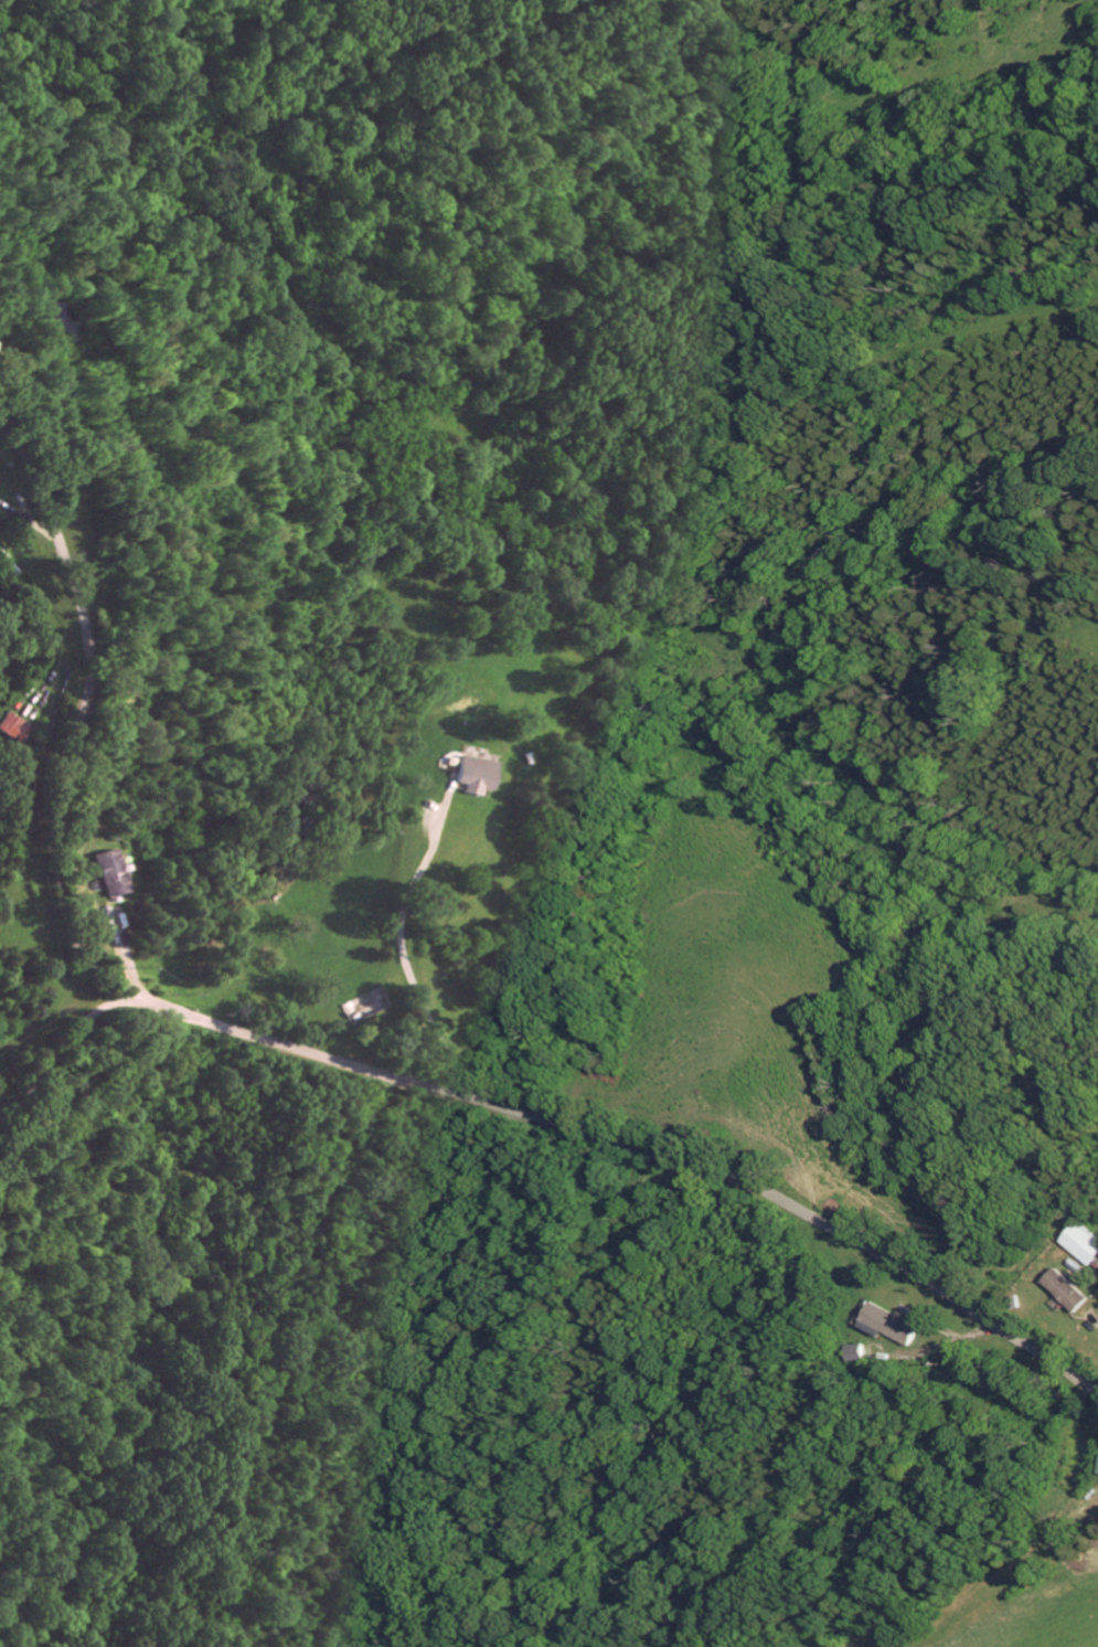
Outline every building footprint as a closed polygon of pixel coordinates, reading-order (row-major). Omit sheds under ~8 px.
[(32,723),(6,709),(0,720),(0,730),(22,741),(32,723)] [(479,794),(481,787),(491,789),(497,761),(461,753),(455,782),(464,784),(462,791),(479,794)] [(106,897),(127,890),(114,847),(93,854),(106,897)] [(1072,1268),(1057,1281),(1087,1314),(1097,1304),(1097,1296),(1072,1268)] [(890,1331),(919,1345),(929,1325),(880,1302),(868,1327),(888,1336),(890,1331)]
